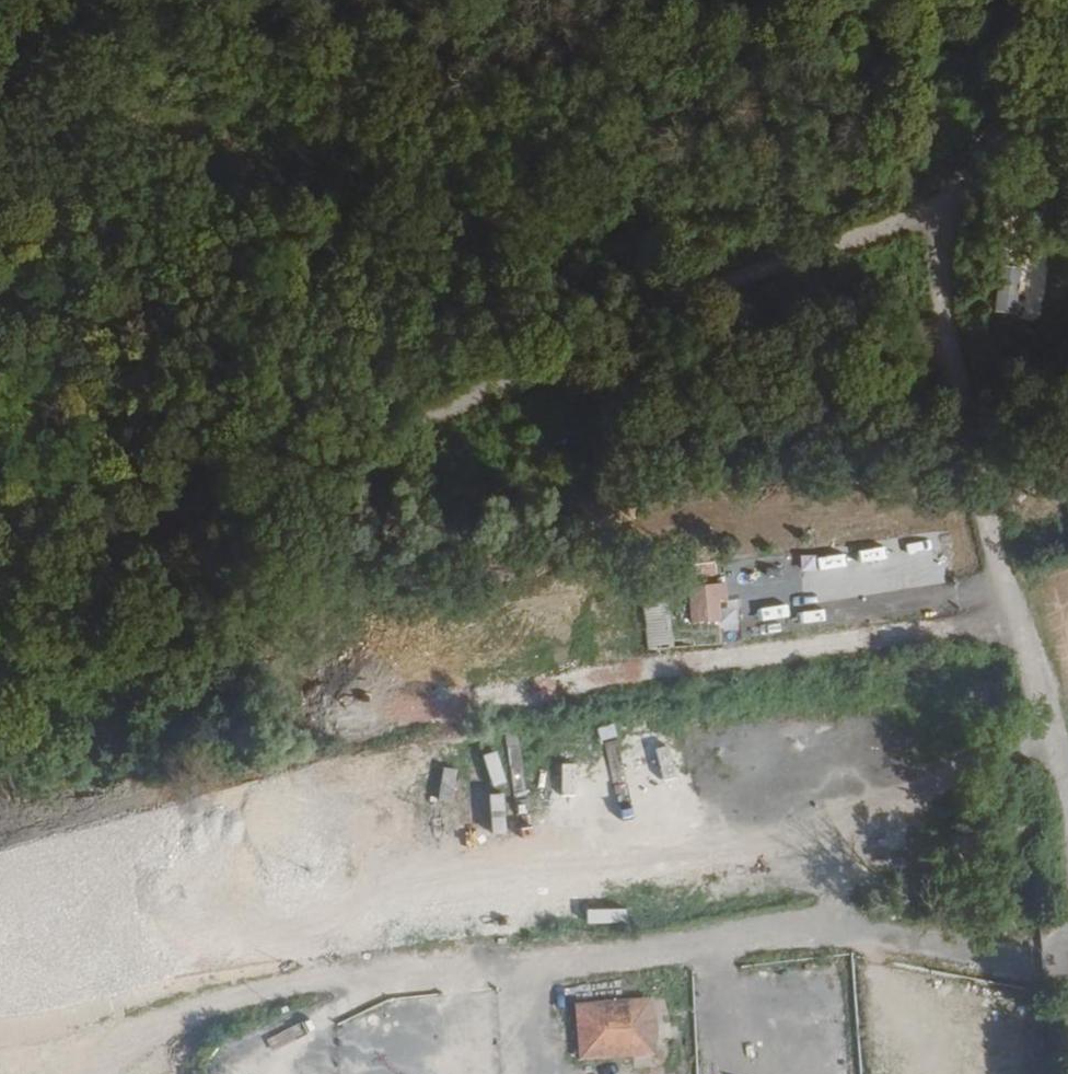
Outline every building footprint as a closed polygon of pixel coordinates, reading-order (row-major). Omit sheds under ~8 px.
[(1017,316),(1024,269),(1001,266),(995,312),(1017,316)] [(275,800),(275,830),(315,831),(315,800),(275,800)] [(650,998),(574,1004),(578,1060),(655,1053),(650,998)]
